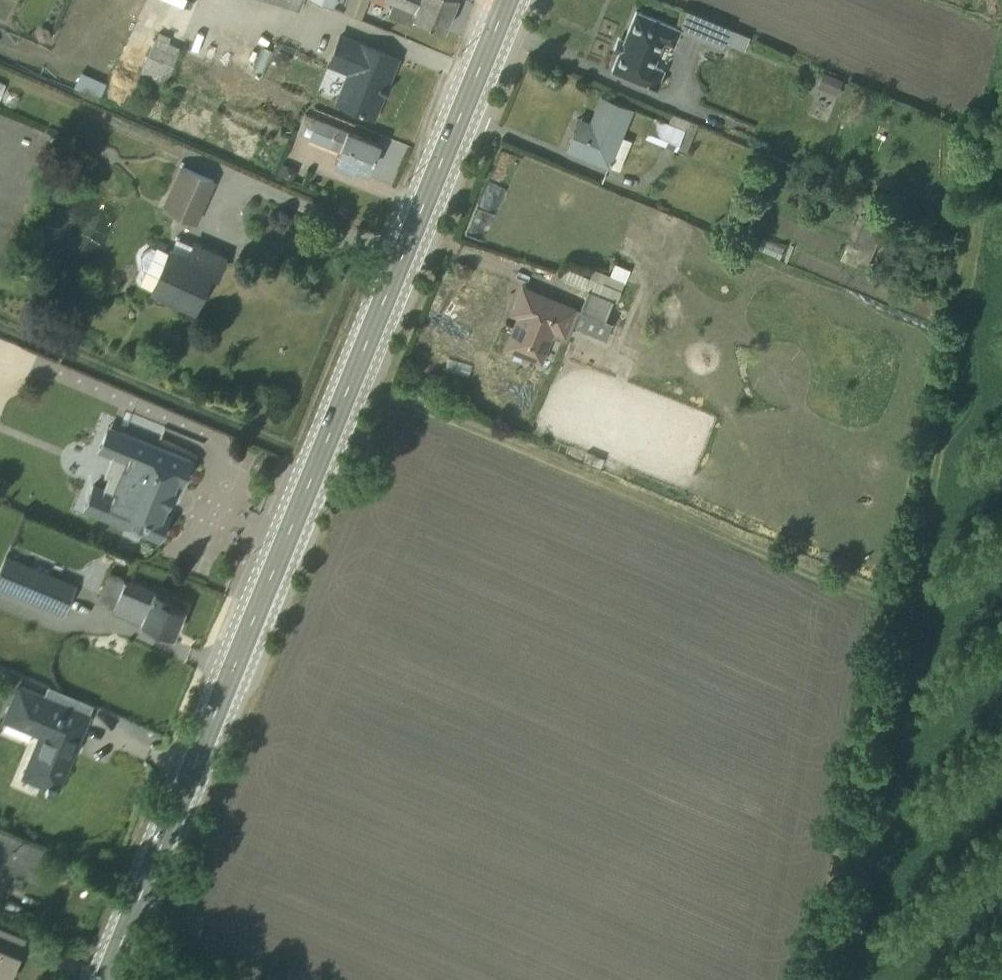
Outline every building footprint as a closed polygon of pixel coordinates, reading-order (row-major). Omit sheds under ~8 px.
[(296,9),(300,0),(275,0),(296,9)] [(342,10),(358,17),(365,0),(347,0),(342,10)] [(390,2),(385,15),(408,24),(412,15),(443,27),(449,11),(423,0),(385,0),(390,2)] [(449,11),(454,0),(423,0),(449,11)] [(679,28),(634,9),(608,68),(654,87),(662,68),(652,64),(661,42),(671,46),(679,28)] [(687,9),(679,28),(721,45),(728,27),(687,9)] [(168,36),(157,31),(156,36),(166,40),(168,36)] [(374,116),(385,87),(382,86),(395,56),(337,32),(324,63),(343,71),(332,99),(374,116)] [(156,36),(137,79),(150,85),(154,77),(163,80),(179,46),(166,40),(156,36)] [(98,94),(104,79),(79,68),(73,83),(98,94)] [(577,116),(565,146),(618,167),(630,138),(620,134),(631,106),(598,93),(587,120),(577,116)] [(351,163),(365,169),(372,153),(371,152),(375,142),(376,143),(377,141),(314,115),(314,116),(303,111),(295,130),(336,147),(331,160),(349,167),(351,163)] [(669,112),(665,123),(650,116),(642,135),(683,152),(696,123),(669,112)] [(213,179),(178,163),(159,205),(194,221),(213,179)] [(871,261),(882,219),(856,212),(845,255),(871,261)] [(167,244),(165,248),(157,244),(153,246),(149,244),(142,250),(139,255),(140,266),(143,268),(139,278),(140,282),(190,304),(206,267),(214,271),(220,255),(174,235),(169,245),(167,244)] [(577,306),(520,283),(509,311),(514,313),(502,344),(540,359),(550,334),(563,339),(577,306)] [(608,298),(587,290),(579,309),(601,317),(608,298)] [(137,529),(138,527),(157,535),(159,531),(163,528),(165,521),(164,517),(166,513),(159,510),(162,502),(165,503),(172,486),(169,485),(172,477),(180,480),(181,476),(185,472),(188,467),(187,461),(189,458),(173,451),(155,444),(104,424),(95,447),(109,453),(102,470),(107,473),(102,484),(91,480),(80,506),(128,525),(130,528),(132,529),(134,529),(137,529)] [(82,545),(81,553),(104,558),(105,549),(82,545)] [(19,552),(4,588),(63,613),(72,589),(60,584),(65,571),(19,552)] [(110,608),(171,633),(182,606),(168,600),(171,594),(123,574),(122,575),(107,569),(97,594),(113,601),(110,608)] [(86,712),(70,705),(75,694),(48,683),(43,694),(14,682),(0,716),(0,718),(36,733),(21,771),(56,786),(72,748),(68,746),(72,737),(76,738),(86,712)] [(0,828),(0,888),(9,866),(36,877),(48,848),(0,828)] [(0,923),(0,979),(5,979),(25,933),(0,923)]
